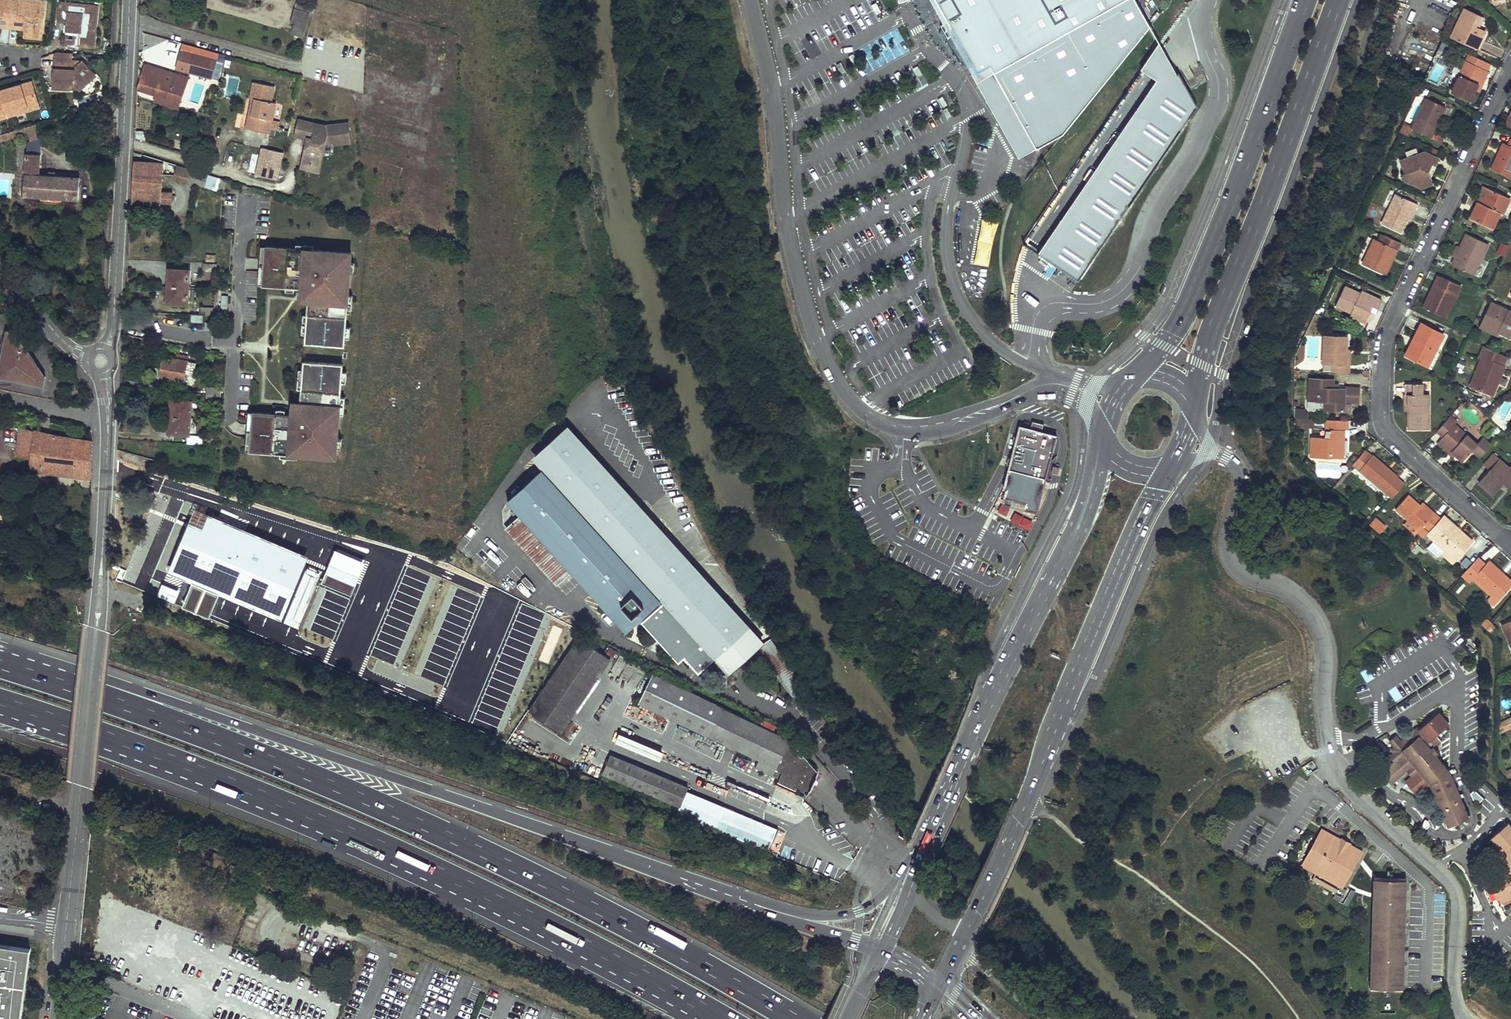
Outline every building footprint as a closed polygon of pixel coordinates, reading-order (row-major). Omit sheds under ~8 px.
[(11,0),(0,0),(0,16),(10,17),(11,0)] [(44,2),(30,0),(11,0),(10,17),(26,19),(24,30),(24,38),(40,40),(44,2)] [(308,14),(312,3),(300,0),(298,0),(296,9),(308,14)] [(976,83),(993,73),(989,67),(976,74),(957,41),(970,33),(952,0),(925,0),(927,2),(929,0),(950,37),(947,39),(954,51),(957,49),(976,83)] [(970,33),(957,41),(976,74),(989,67),(993,73),(1124,0),(952,0),(970,33)] [(993,73),(1038,149),(1064,136),(1152,27),(1137,0),(1124,0),(993,73)] [(89,46),(93,6),(59,2),(57,20),(66,21),(65,28),(79,30),(77,45),(89,46)] [(1475,50),(1480,40),(1484,31),(1477,27),(1475,26),(1480,16),(1463,8),(1449,37),(1475,50)] [(292,33),(302,37),(309,14),(308,14),(296,9),(292,23),(295,23),(292,33)] [(0,16),(0,27),(9,28),(10,17),(0,16)] [(26,19),(10,17),(9,28),(24,30),(26,19)] [(79,30),(65,28),(63,43),(77,45),(79,30)] [(1478,51),(1487,32),(1484,31),(1480,40),(1475,50),(1478,51)] [(1160,80),(1040,254),(1081,282),(1199,107),(1168,53),(1162,44),(1143,69),(1152,76),(1160,80)] [(211,78),(217,60),(181,50),(176,68),(211,78)] [(69,62),(69,53),(59,51),(53,54),(57,61),(55,61),(54,89),(63,89),(63,84),(70,84),(75,89),(76,90),(92,77),(79,63),(74,67),(69,62)] [(1473,90),(1480,76),(1483,78),(1487,70),(1485,70),(1488,64),(1467,54),(1449,92),(1468,101),(1473,90)] [(165,72),(144,65),(137,89),(156,96),(168,100),(172,87),(185,91),(189,77),(180,74),(179,78),(175,76),(176,75),(165,72)] [(993,73),(976,83),(1019,159),(1038,149),(993,73)] [(1473,90),(1476,92),(1483,78),(1480,76),(1473,90)] [(33,82),(22,85),(22,88),(17,90),(16,87),(2,91),(4,99),(0,100),(0,117),(0,118),(9,116),(8,112),(39,103),(33,82)] [(274,86),(253,82),(250,98),(251,98),(254,98),(251,115),(248,114),(241,144),(253,146),(262,148),(259,159),(255,158),(252,173),(256,175),(257,173),(270,178),(273,178),(278,152),(273,151),(278,130),(271,129),(273,120),(275,103),(271,102),(274,86)] [(185,91),(172,87),(168,100),(156,96),(155,101),(179,109),(185,91)] [(107,96),(102,96),(102,100),(98,102),(100,106),(107,104),(107,96)] [(1432,129),(1436,121),(1433,120),(1440,105),(1423,97),(1409,128),(1428,137),(1432,129)] [(8,112),(9,116),(40,107),(39,103),(8,112)] [(1436,121),(1443,107),(1440,105),(1433,120),(1436,121)] [(278,130),(280,122),(273,120),(271,129),(278,130)] [(303,162),(320,166),(325,142),(335,141),(336,143),(351,141),(349,122),(325,125),(299,120),(296,136),(304,138),(308,139),(307,144),(303,162)] [(26,133),(29,139),(38,137),(35,125),(0,134),(0,141),(26,133)] [(1432,129),(1428,137),(1439,143),(1443,135),(1432,129)] [(135,139),(145,140),(145,130),(135,130),(135,139)] [(273,178),(279,178),(288,133),(278,130),(273,151),(278,152),(273,178)] [(41,140),(27,140),(27,152),(41,152),(41,140)] [(1495,158),(1489,171),(1509,181),(1510,176),(1510,140),(1507,148),(1502,145),(1495,158)] [(262,148),(253,146),(255,158),(259,159),(262,148)] [(1412,180),(1415,182),(1419,184),(1421,189),(1432,183),(1430,178),(1427,173),(1431,165),(1435,166),(1439,158),(1423,151),(1400,160),(1399,173),(1402,174),(1402,181),(1410,184),(1412,180)] [(43,155),(28,155),(26,197),(80,201),(81,178),(42,175),(43,155)] [(303,162),(302,169),(318,172),(320,166),(303,162)] [(163,165),(134,163),(133,180),(132,203),(161,205),(161,203),(172,204),(172,201),(175,202),(176,196),(172,196),(173,192),(162,191),(162,182),(163,165)] [(206,183),(208,173),(176,167),(174,176),(206,183)] [(210,175),(206,187),(223,193),(227,180),(210,175)] [(1412,180),(1410,184),(1421,189),(1419,184),(1415,182),(1412,180)] [(1395,195),(1396,193),(1390,190),(1374,223),(1380,226),(1381,224),(1395,195)] [(1469,221),(1480,226),(1491,231),(1498,216),(1501,217),(1509,200),(1488,190),(1483,201),(1480,206),(1477,204),(1469,221)] [(1400,233),(1405,221),(1410,211),(1413,212),(1417,205),(1395,195),(1381,224),(1400,233)] [(1410,211),(1405,221),(1409,222),(1413,212),(1410,211)] [(988,266),(995,220),(980,218),(972,264),(988,266)] [(104,222),(94,221),(93,232),(103,233),(104,222)] [(1362,264),(1374,237),(1367,234),(1354,263),(1361,267),(1362,264)] [(1399,243),(1382,235),(1380,240),(1374,237),(1362,264),(1384,275),(1391,259),(1389,258),(1394,248),(1396,250),(1399,243)] [(1451,268),(1472,278),(1487,246),(1466,235),(1460,250),(1459,251),(1451,268)] [(1504,256),(1508,246),(1499,242),(1495,252),(1504,256)] [(266,248),(262,286),(286,288),(294,289),(300,289),(302,290),(309,297),(308,303),(307,316),(306,336),(305,344),(344,347),(344,340),(345,329),(346,314),(348,297),(350,274),(350,264),(351,254),(313,251),(296,250),(266,248)] [(1456,248),(1451,258),(1455,260),(1459,251),(1460,250),(1456,248)] [(203,271),(216,273),(217,265),(203,264),(203,271)] [(168,287),(188,288),(190,271),(169,270),(168,287)] [(1439,280),(1436,278),(1429,293),(1432,295),(1439,280)] [(1429,293),(1422,310),(1443,319),(1458,288),(1439,280),(1432,295),(1429,293)] [(1361,293),(1346,286),(1336,306),(1351,314),(1350,316),(1366,323),(1373,306),(1378,308),(1382,300),(1362,290),(1361,293)] [(167,303),(187,305),(188,288),(168,287),(167,303)] [(1460,289),(1458,288),(1443,319),(1446,321),(1460,289)] [(304,298),(304,302),(308,303),(309,297),(302,290),(300,289),(300,293),(304,298)] [(1491,304),(1480,327),(1499,336),(1510,342),(1510,314),(1491,304)] [(199,315),(212,316),(213,307),(200,307),(199,315)] [(1415,343),(1411,351),(1408,359),(1427,369),(1443,337),(1419,325),(1411,342),(1415,343)] [(1499,336),(1480,327),(1478,331),(1497,340),(1499,336)] [(21,346),(22,341),(15,340),(17,331),(7,330),(5,343),(0,366),(0,377),(44,385),(45,376),(38,375),(40,367),(33,366),(34,359),(27,358),(29,350),(21,349),(21,346)] [(1348,337),(1324,336),(1322,364),(1333,365),(1332,372),(1350,373),(1350,364),(1347,364),(1347,349),(1348,337)] [(1411,342),(1404,357),(1408,359),(1411,351),(1415,343),(1411,342)] [(186,355),(177,353),(176,359),(164,356),(160,378),(183,383),(187,362),(188,357),(185,356),(186,355)] [(1504,369),(1481,360),(1469,389),(1492,399),(1496,390),(1492,388),(1497,377),(1500,378),(1504,369)] [(252,413),(249,452),(280,454),(297,456),(335,459),(335,449),(336,440),(338,416),(339,399),(341,385),(341,374),(342,366),(303,363),(303,371),(301,391),(300,404),(299,411),(292,417),(290,416),(284,416),(275,415),(252,413)] [(1349,404),(1357,404),(1358,389),(1342,389),(1342,390),(1331,390),(1332,381),(1308,380),(1307,410),(1349,413),(1349,404)] [(1404,383),(1404,395),(1408,395),(1408,411),(1408,430),(1428,430),(1427,394),(1422,394),(1421,383),(1404,383)] [(219,395),(220,387),(207,386),(206,394),(219,395)] [(204,402),(219,403),(219,395),(206,394),(205,394),(204,402)] [(169,417),(190,418),(191,402),(171,401),(169,417)] [(295,408),(291,412),(290,416),(292,417),(299,411),(300,404),(296,404),(295,408)] [(169,433),(189,435),(190,418),(169,417),(169,433)] [(1306,419),(1297,418),(1297,428),(1307,428),(1308,419),(1306,419)] [(1455,424),(1448,419),(1439,430),(1445,435),(1435,446),(1441,452),(1443,449),(1453,459),(1461,465),(1470,454),(1478,461),(1490,447),(1482,440),(1476,447),(1453,427),(1455,424)] [(1324,420),(1324,430),(1328,431),(1327,439),(1322,439),(1309,438),(1308,458),(1340,460),(1342,437),(1338,437),(1338,431),(1342,431),(1343,421),(1324,420)] [(1032,421),(1030,429),(1041,432),(1043,423),(1032,421)] [(1251,426),(1256,431),(1260,428),(1255,423),(1251,426)] [(999,495),(999,496),(1024,503),(1022,510),(1035,514),(1055,435),(1041,432),(1030,429),(1017,426),(1015,437),(1012,446),(1009,459),(1006,468),(999,495)] [(20,427),(17,456),(35,458),(34,468),(38,469),(38,471),(91,478),(92,441),(89,440),(57,436),(20,427)] [(757,624),(744,610),(737,617),(566,427),(535,455),(545,466),(508,501),(517,511),(511,518),(514,521),(506,528),(558,584),(571,572),(626,631),(656,604),(658,606),(642,620),(680,661),(685,656),(698,672),(715,656),(730,671),(758,646),(790,692),(801,685),(768,639),(761,644),(751,632),(757,624)] [(1453,459),(1443,449),(1441,452),(1451,460),(1453,459)] [(1391,499),(1403,485),(1397,479),(1397,477),(1366,451),(1354,465),(1361,470),(1359,473),(1391,499)] [(1492,457),(1483,468),(1489,473),(1478,487),(1491,498),(1502,485),(1507,489),(1510,489),(1510,469),(1507,470),(1492,457)] [(999,496),(997,504),(1002,506),(1003,502),(1009,503),(1008,507),(1022,510),(1024,503),(999,496)] [(1423,528),(1428,533),(1440,519),(1434,514),(1431,517),(1420,507),(1408,496),(1395,511),(1407,521),(1419,532),(1423,528)] [(1434,514),(1423,504),(1420,507),(1431,517),(1434,514)] [(1030,529),(1033,520),(1014,514),(1011,523),(1030,529)] [(1444,551),(1456,562),(1473,543),(1443,516),(1440,519),(1428,533),(1426,535),(1444,551)] [(1379,533),(1385,525),(1375,517),(1369,524),(1379,533)] [(1419,532),(1407,521),(1403,525),(1415,536),(1419,532)] [(1441,555),(1452,566),(1456,562),(1444,551),(1441,555)] [(1484,564),(1476,558),(1460,577),(1469,584),(1473,580),(1497,601),(1510,586),(1499,575),(1502,572),(1488,560),(1484,564)] [(365,634),(483,683),(504,633),(330,561),(308,610),(346,626),(355,629),(352,636),(362,640),(365,634)] [(1510,586),(1510,581),(1502,572),(1499,575),(1510,586)] [(524,594),(533,586),(525,576),(516,584),(524,594)] [(1486,630),(1492,623),(1487,618),(1481,625),(1486,630)] [(1501,625),(1510,647),(1510,621),(1501,625)] [(1498,628),(1492,623),(1486,630),(1492,635),(1495,631),(1498,628)] [(768,639),(757,624),(751,632),(761,644),(768,639)] [(355,629),(346,626),(343,632),(352,636),(355,629)] [(529,710),(561,730),(610,657),(577,636),(529,710)] [(779,780),(796,790),(797,787),(807,793),(818,769),(787,738),(653,672),(640,702),(760,759),(757,766),(780,778),(779,780)] [(1429,789),(1446,831),(1467,821),(1449,780),(1446,774),(1434,761),(1437,758),(1432,753),(1434,751),(1440,745),(1434,739),(1447,728),(1437,717),(1417,734),(1416,732),(1399,745),(1394,740),(1388,745),(1392,751),(1389,754),(1392,757),(1388,760),(1392,766),(1382,775),(1391,786),(1404,776),(1412,769),(1418,775),(1410,782),(1403,787),(1415,800),(1429,789)] [(1501,732),(1510,728),(1510,717),(1497,723),(1501,732)] [(603,773),(679,805),(686,790),(687,787),(611,755),(603,773)] [(1418,775),(1412,769),(1404,776),(1410,782),(1418,775)] [(766,812),(784,820),(796,790),(779,780),(766,812)] [(692,815),(715,825),(723,806),(686,790),(679,805),(694,812),(692,815)] [(714,828),(753,844),(761,823),(762,821),(723,806),(715,825),(714,828)] [(753,844),(776,854),(782,841),(776,838),(779,830),(761,823),(753,844)] [(1507,828),(1490,842),(1499,852),(1510,840),(1510,832),(1507,828)] [(1348,848),(1349,846),(1340,842),(1339,844),(1320,833),(1304,862),(1318,869),(1314,878),(1341,892),(1361,856),(1348,848)] [(1499,852),(1500,854),(1505,866),(1509,874),(1502,877),(1489,882),(1490,886),(1488,887),(1495,905),(1497,904),(1499,908),(1510,903),(1510,840),(1499,852)] [(1318,869),(1304,862),(1300,870),(1314,878),(1318,869)] [(1509,874),(1505,866),(1499,869),(1502,877),(1509,874)] [(1336,893),(1312,880),(1310,885),(1333,898),(1336,893)] [(253,890),(240,884),(234,899),(246,905),(253,890)] [(1370,992),(1398,993),(1402,893),(1404,894),(1405,884),(1374,884),(1370,992)] [(1348,889),(1343,903),(1348,906),(1354,892),(1348,889)] [(120,950),(134,955),(139,942),(124,937),(120,950)] [(134,955),(141,958),(146,945),(139,942),(134,955)] [(18,1003),(23,1004),(25,994),(20,994),(21,985),(26,985),(27,977),(22,977),(25,958),(29,959),(31,948),(0,943),(0,1018),(16,1018),(18,1003)]
